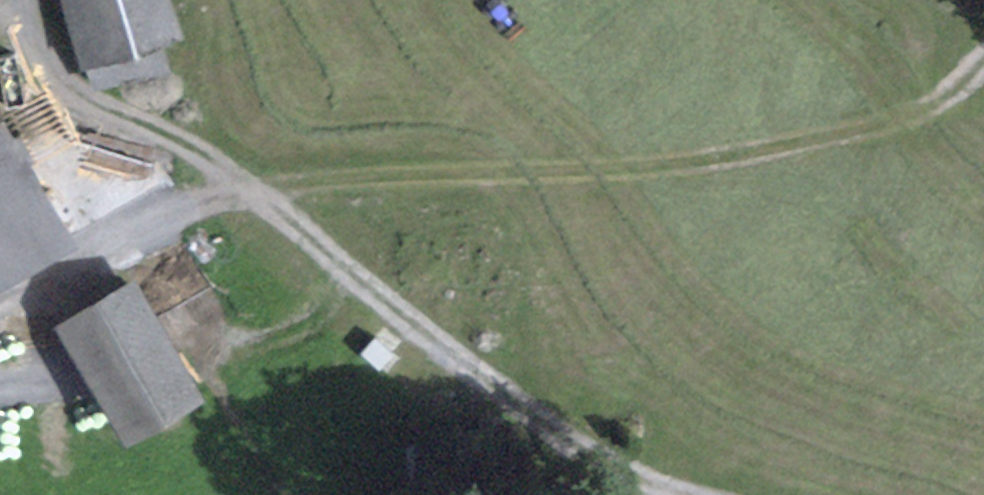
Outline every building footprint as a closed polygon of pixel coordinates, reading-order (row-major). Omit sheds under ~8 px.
[(93,97),(194,76),(179,0),(72,0),(93,97)] [(91,239),(0,57),(0,284),(91,239)] [(154,286),(67,327),(122,443),(209,401),(154,286)]
